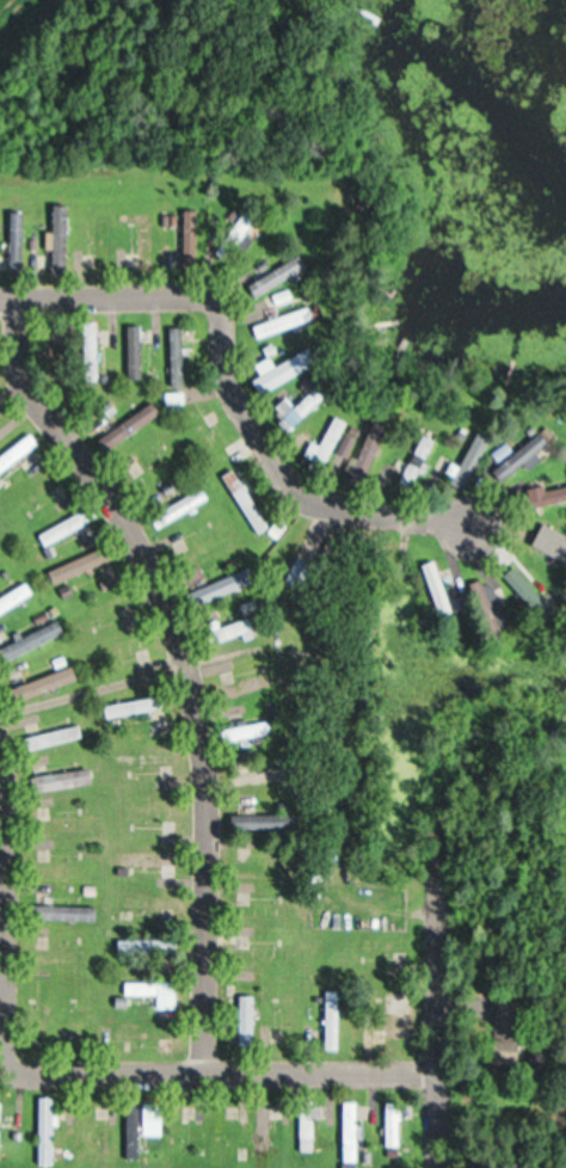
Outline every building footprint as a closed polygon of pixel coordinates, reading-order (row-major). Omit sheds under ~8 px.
[(317,317),(313,305),(257,326),(262,338),(317,317)] [(145,375),(145,326),(130,326),(130,375),(145,375)] [(171,326),(171,384),(186,384),(186,326),(171,326)] [(57,372),(57,331),(47,331),(47,372),(57,372)] [(280,366),(275,356),(262,363),(268,374),(256,380),(263,395),(326,360),(317,345),(280,366)] [(101,434),(109,448),(168,414),(160,400),(101,434)] [(316,440),(309,454),(329,465),(352,421),(338,414),(322,443),(316,440)] [(373,474),(391,435),(374,427),(356,466),(373,474)] [(2,476),(45,443),(36,431),(0,459),(0,474),(2,476)] [(440,440),(426,433),(402,480),(416,487),(440,440)] [(490,438),(479,433),(467,460),(478,465),(490,438)] [(134,477),(142,489),(184,461),(177,449),(134,477)] [(503,466),(500,470),(510,478),(522,464),(514,457),(505,468),(503,466)] [(564,488),(540,488),(540,502),(564,502),(564,488)] [(43,533),(49,544),(99,519),(93,508),(43,533)] [(50,569),(55,583),(117,562),(112,548),(50,569)] [(262,584),(258,569),(196,588),(200,603),(262,584)] [(64,621),(0,646),(0,647),(5,660),(70,635),(64,621)] [(84,680),(80,667),(22,683),(26,696),(84,680)] [(277,674),(223,685),(226,698),(280,687),(277,674)] [(172,707),(170,694),(110,704),(113,717),(172,707)] [(233,729),(236,742),(276,731),(273,719),(233,729)] [(30,749),(88,735),(85,722),(27,736),(30,749)] [(52,773),(54,786),(95,782),(94,769),(52,773)] [(276,770),(245,770),(245,782),(276,782),(276,770)] [(136,809),(136,817),(174,817),(174,809),(136,809)] [(132,864),(188,864),(188,850),(120,851),(120,873),(132,873),(132,864)] [(286,917),(286,902),(238,902),(238,917),(286,917)] [(128,981),(128,994),(177,994),(177,981),(128,981)] [(330,1048),(344,1048),(344,989),(330,989),(330,1048)] [(258,994),(241,994),(241,1043),(258,1043),(258,994)] [(506,1018),(506,1047),(528,1047),(528,1030),(512,1030),(512,1018),(506,1018)] [(40,1164),(59,1164),(59,1096),(40,1096),(40,1164)] [(256,1164),(276,1164),(276,1099),(256,1099),(256,1164)] [(362,1100),(344,1100),(344,1161),(362,1161),(362,1100)] [(387,1101),(387,1146),(405,1146),(405,1101),(387,1101)] [(145,1133),(167,1133),(168,1102),(128,1102),(128,1156),(145,1156),(145,1133)] [(301,1150),(318,1150),(318,1105),(301,1105),(301,1150)] [(100,1153),(100,1115),(85,1115),(85,1153),(100,1153)]
